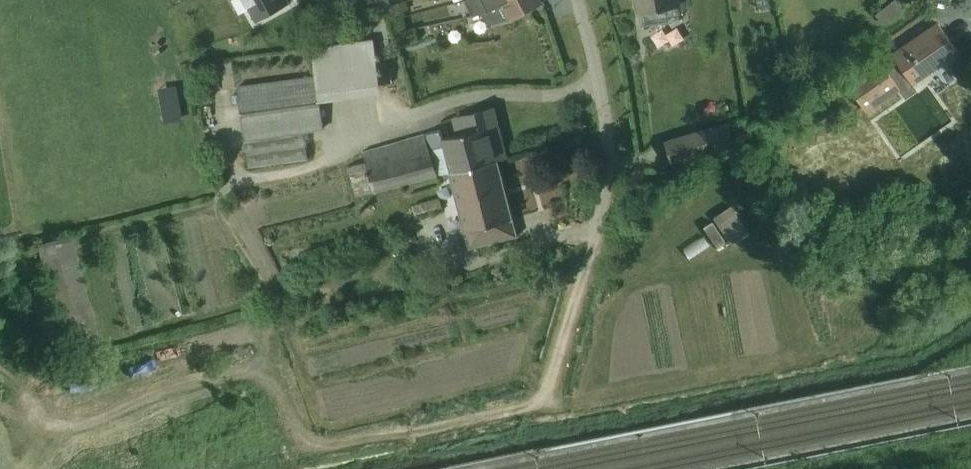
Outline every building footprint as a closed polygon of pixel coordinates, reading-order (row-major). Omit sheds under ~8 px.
[(289,11),(283,0),(236,0),(240,7),(251,1),(262,24),(289,11)] [(381,9),(391,5),(389,0),(377,0),(381,9)] [(481,11),(493,8),(507,0),(467,0),(465,0),(472,14),(481,11)] [(542,2),(541,0),(507,0),(493,8),(481,11),(488,24),(510,19),(542,2)] [(681,5),(680,0),(638,0),(640,12),(681,5)] [(876,15),(884,26),(905,10),(897,0),(895,0),(876,15)] [(397,44),(382,12),(370,15),(377,39),(378,39),(382,55),(393,52),(391,44),(397,44)] [(407,30),(403,17),(387,21),(393,34),(407,30)] [(881,60),(848,82),(868,113),(901,90),(906,99),(918,91),(914,85),(960,54),(938,22),(892,54),(898,61),(887,69),(881,60)] [(316,74),(237,85),(249,166),(307,158),(304,132),(324,129),(320,101),(381,92),(380,83),(392,81),(389,65),(378,67),(374,37),(313,46),(316,74)] [(356,195),(450,173),(497,160),(506,157),(493,109),(453,119),(457,134),(444,138),(441,127),(363,151),(365,161),(348,165),(356,195)] [(753,141),(746,120),(729,125),(728,122),(666,142),(675,170),(721,155),(720,153),(753,141)] [(748,160),(742,152),(722,166),(728,174),(730,173),(733,178),(744,170),(741,165),(748,160)] [(469,247),(516,234),(497,160),(450,173),(469,247)] [(660,187),(675,185),(673,172),(658,174),(660,187)] [(440,196),(412,205),(414,215),(443,206),(440,196)] [(734,200),(703,220),(719,244),(750,224),(734,200)] [(683,241),(691,253),(713,239),(705,226),(683,241)] [(92,340),(99,338),(74,233),(37,242),(64,348),(82,344),(84,352),(94,349),(92,340)]
